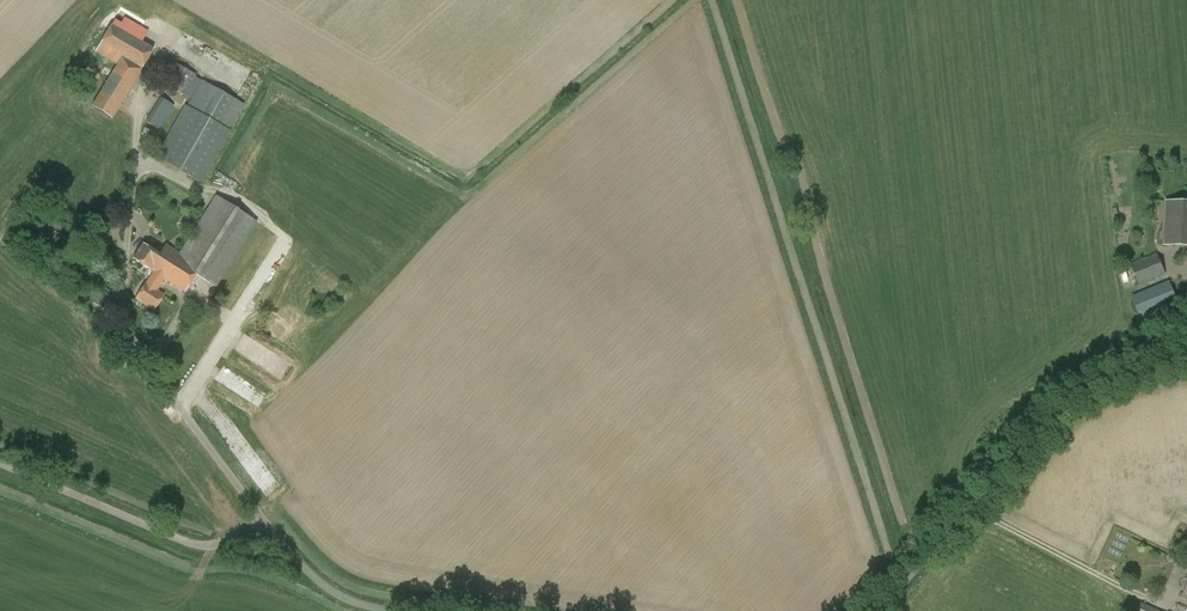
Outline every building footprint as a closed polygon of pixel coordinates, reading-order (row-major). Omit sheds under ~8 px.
[(96,53),(117,65),(92,107),(111,119),(141,71),(155,48),(113,23),(96,53)] [(185,94),(196,74),(175,62),(163,82),(185,94)] [(200,183),(228,132),(244,104),(202,81),(157,158),(200,183)] [(172,108),(173,104),(168,101),(169,100),(162,95),(146,122),(160,131),(173,109),(172,108)] [(133,259),(153,272),(165,279),(164,280),(185,293),(196,275),(216,288),(257,223),(216,197),(180,254),(166,245),(160,255),(143,244),(133,259)] [(29,221),(38,208),(28,201),(18,215),(29,221)] [(1167,201),(1165,245),(1186,246),(1186,202),(1167,201)] [(1139,285),(1166,275),(1157,253),(1131,264),(1139,285)] [(153,272),(145,284),(136,299),(154,310),(163,296),(157,291),(164,280),(165,279),(153,272)] [(1132,296),(1138,313),(1176,297),(1169,280),(1132,296)] [(105,312),(116,296),(103,289),(93,304),(105,312)]
